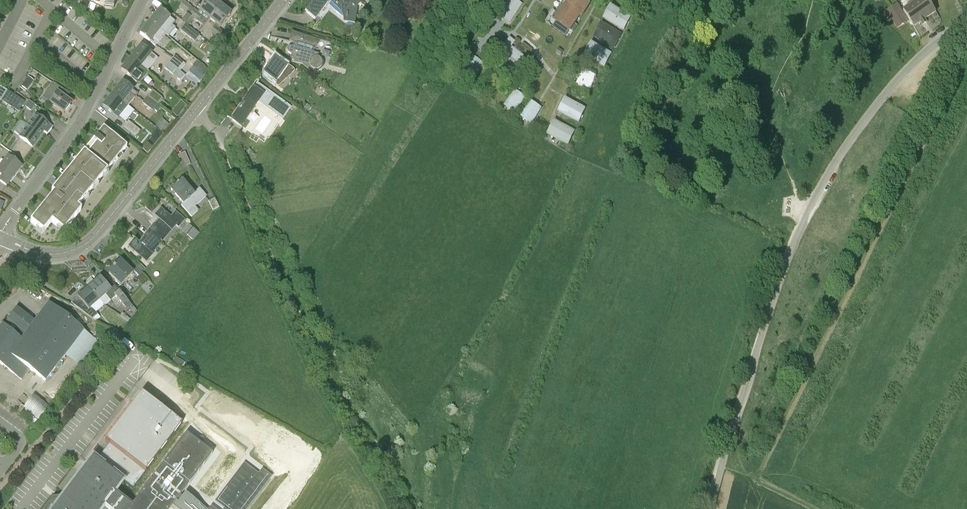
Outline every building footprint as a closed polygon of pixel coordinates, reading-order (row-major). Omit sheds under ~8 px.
[(209,19),(220,5),(213,0),(207,0),(197,12),(192,8),(187,13),(191,17),(186,24),(185,24),(188,26),(194,19),(204,26),(209,19)] [(305,11),(315,19),(330,0),(314,0),(305,11)] [(347,12),(346,21),(355,23),(357,9),(355,8),(359,2),(356,0),(331,0),(347,12)] [(509,25),(518,11),(511,7),(516,1),(515,0),(506,0),(496,16),(509,25)] [(590,2),(587,1),(588,0),(559,0),(558,1),(563,4),(567,7),(578,15),(577,17),(579,19),(590,2)] [(914,27),(936,12),(930,4),(936,0),(920,0),(919,0),(912,5),(903,11),(914,27)] [(183,10),(188,4),(184,1),(179,7),(183,10)] [(552,10),(544,21),(554,28),(554,27),(557,22),(569,30),(577,17),(578,15),(567,7),(563,4),(558,1),(555,7),(559,10),(557,13),(552,10)] [(187,13),(192,8),(188,4),(183,10),(187,13)] [(886,12),(886,13),(891,20),(897,29),(899,28),(909,21),(898,4),(893,7),(886,12)] [(209,19),(220,27),(230,14),(220,5),(209,19)] [(609,6),(603,20),(623,32),(631,18),(609,6)] [(171,24),(174,21),(160,9),(150,21),(165,33),(168,36),(175,27),(172,24),(171,24)] [(187,13),(181,21),(186,24),(191,17),(187,13)] [(158,41),(165,33),(150,21),(140,34),(154,45),(157,41),(158,41)] [(621,34),(601,23),(593,37),(613,48),(621,34)] [(180,30),(195,41),(199,35),(188,26),(185,24),(180,30)] [(320,41),(301,35),(291,32),(289,41),(296,43),(295,48),(291,46),(290,46),(289,47),(288,47),(287,48),(287,49),(287,50),(287,51),(287,52),(288,53),(291,55),(290,57),(297,61),(296,63),(302,64),(313,72),(314,71),(316,71),(318,70),(320,69),(322,68),(323,66),(323,64),(323,63),(323,61),(323,59),(322,58),(320,56),(319,56),(318,56),(318,54),(314,53),(315,48),(320,41)] [(515,44),(509,40),(500,52),(504,55),(494,69),(500,73),(503,69),(516,78),(522,69),(517,66),(523,57),(511,49),(515,44)] [(591,42),(583,57),(604,68),(611,53),(591,42)] [(141,45),(131,58),(142,66),(142,67),(148,71),(154,63),(154,62),(153,61),(156,58),(141,45)] [(212,46),(207,52),(215,58),(220,52),(212,46)] [(470,55),(457,74),(471,84),(484,64),(470,55)] [(169,62),(177,69),(178,69),(180,71),(185,64),(174,56),(169,62)] [(131,58),(121,70),(132,79),(136,83),(137,83),(140,78),(143,80),(149,72),(148,71),(142,67),(142,66),(131,58)] [(274,58),(263,75),(271,81),(276,84),(281,76),(286,80),(294,72),(294,71),(294,70),(294,69),(288,65),(287,67),(274,58)] [(197,61),(188,72),(199,81),(200,81),(208,70),(197,61)] [(173,75),(177,69),(169,62),(165,68),(173,75)] [(179,72),(175,77),(181,81),(184,76),(179,72)] [(199,81),(188,72),(186,75),(197,84),(199,81)] [(594,80),(584,75),(577,89),(588,94),(594,80)] [(21,86),(26,90),(30,86),(25,81),(21,86)] [(123,81),(113,94),(123,102),(128,106),(134,98),(135,98),(138,94),(133,90),(123,81)] [(50,87),(46,93),(52,98),(49,103),(55,107),(63,113),(71,102),(65,98),(57,92),(61,88),(57,86),(53,83),(50,87)] [(238,110),(231,120),(232,120),(236,123),(241,127),(258,103),(259,101),(263,95),(266,90),(265,90),(257,83),(256,84),(253,88),(241,105),(238,109),(238,110)] [(147,96),(158,104),(162,98),(152,90),(147,96)] [(515,90),(504,107),(516,114),(526,97),(515,90)] [(2,99),(1,100),(8,105),(10,102),(20,108),(24,102),(14,95),(7,91),(2,99)] [(564,97),(557,113),(578,123),(586,108),(583,106),(587,97),(573,91),(569,100),(564,97)] [(121,114),(128,106),(113,94),(102,106),(113,114),(118,118),(121,114)] [(157,104),(158,104),(147,96),(142,103),(152,111),(153,109),(157,104)] [(25,107),(30,111),(34,105),(28,101),(25,106),(24,107),(25,107)] [(531,101),(520,117),(531,125),(542,108),(531,101)] [(19,136),(32,147),(33,147),(43,132),(47,135),(53,127),(36,114),(27,126),(19,136)] [(554,120),(547,136),(568,146),(575,130),(554,120)] [(123,128),(135,137),(140,131),(128,121),(123,128)] [(48,201),(30,222),(43,233),(52,223),(64,233),(81,211),(79,210),(128,149),(103,129),(51,192),(54,195),(49,202),(48,201)] [(147,142),(142,148),(147,152),(152,145),(147,142)] [(185,152),(177,156),(183,167),(190,164),(185,152)] [(15,173),(16,171),(20,165),(7,156),(0,166),(0,173),(3,175),(0,180),(0,181),(6,186),(15,174),(15,173)] [(177,185),(171,190),(182,203),(193,194),(182,181),(178,184),(178,183),(176,184),(177,185)] [(194,206),(205,196),(199,189),(193,194),(182,203),(180,205),(186,212),(187,212),(191,217),(199,211),(194,206)] [(213,210),(219,207),(215,198),(208,201),(213,210)] [(153,226),(149,231),(162,242),(176,225),(178,227),(185,220),(175,211),(170,217),(168,215),(160,209),(155,216),(150,223),(153,226)] [(188,224),(183,230),(190,235),(189,237),(193,240),(199,233),(188,224)] [(134,239),(129,246),(136,253),(147,262),(153,254),(152,253),(162,242),(149,231),(146,234),(148,236),(140,244),(139,243),(137,242),(134,239)] [(91,270),(95,265),(88,259),(84,263),(91,270)] [(133,273),(127,267),(120,260),(112,268),(114,268),(109,273),(121,285),(133,273)] [(135,265),(136,266),(142,272),(145,269),(137,262),(135,265)] [(142,272),(136,266),(133,270),(139,275),(142,272)] [(100,278),(88,288),(99,301),(106,295),(111,301),(115,297),(114,295),(119,290),(115,287),(110,291),(100,278)] [(38,299),(41,295),(30,287),(27,291),(38,299)] [(80,300),(73,305),(92,319),(97,314),(96,312),(91,308),(99,301),(88,288),(78,297),(80,300)] [(119,290),(114,295),(115,297),(122,304),(123,303),(127,300),(119,290)] [(0,330),(0,363),(22,380),(29,370),(45,381),(64,356),(84,330),(48,303),(34,322),(16,309),(0,330)] [(128,321),(130,319),(122,312),(120,316),(128,321)] [(108,450),(99,462),(93,458),(61,499),(54,500),(47,508),(102,508),(104,506),(109,508),(201,508),(184,496),(182,498),(180,496),(212,454),(186,434),(131,506),(130,505),(114,493),(120,485),(126,488),(172,428),(135,399),(101,444),(108,450)] [(253,501),(239,490),(231,500),(223,493),(211,508),(247,508),(253,501)]
